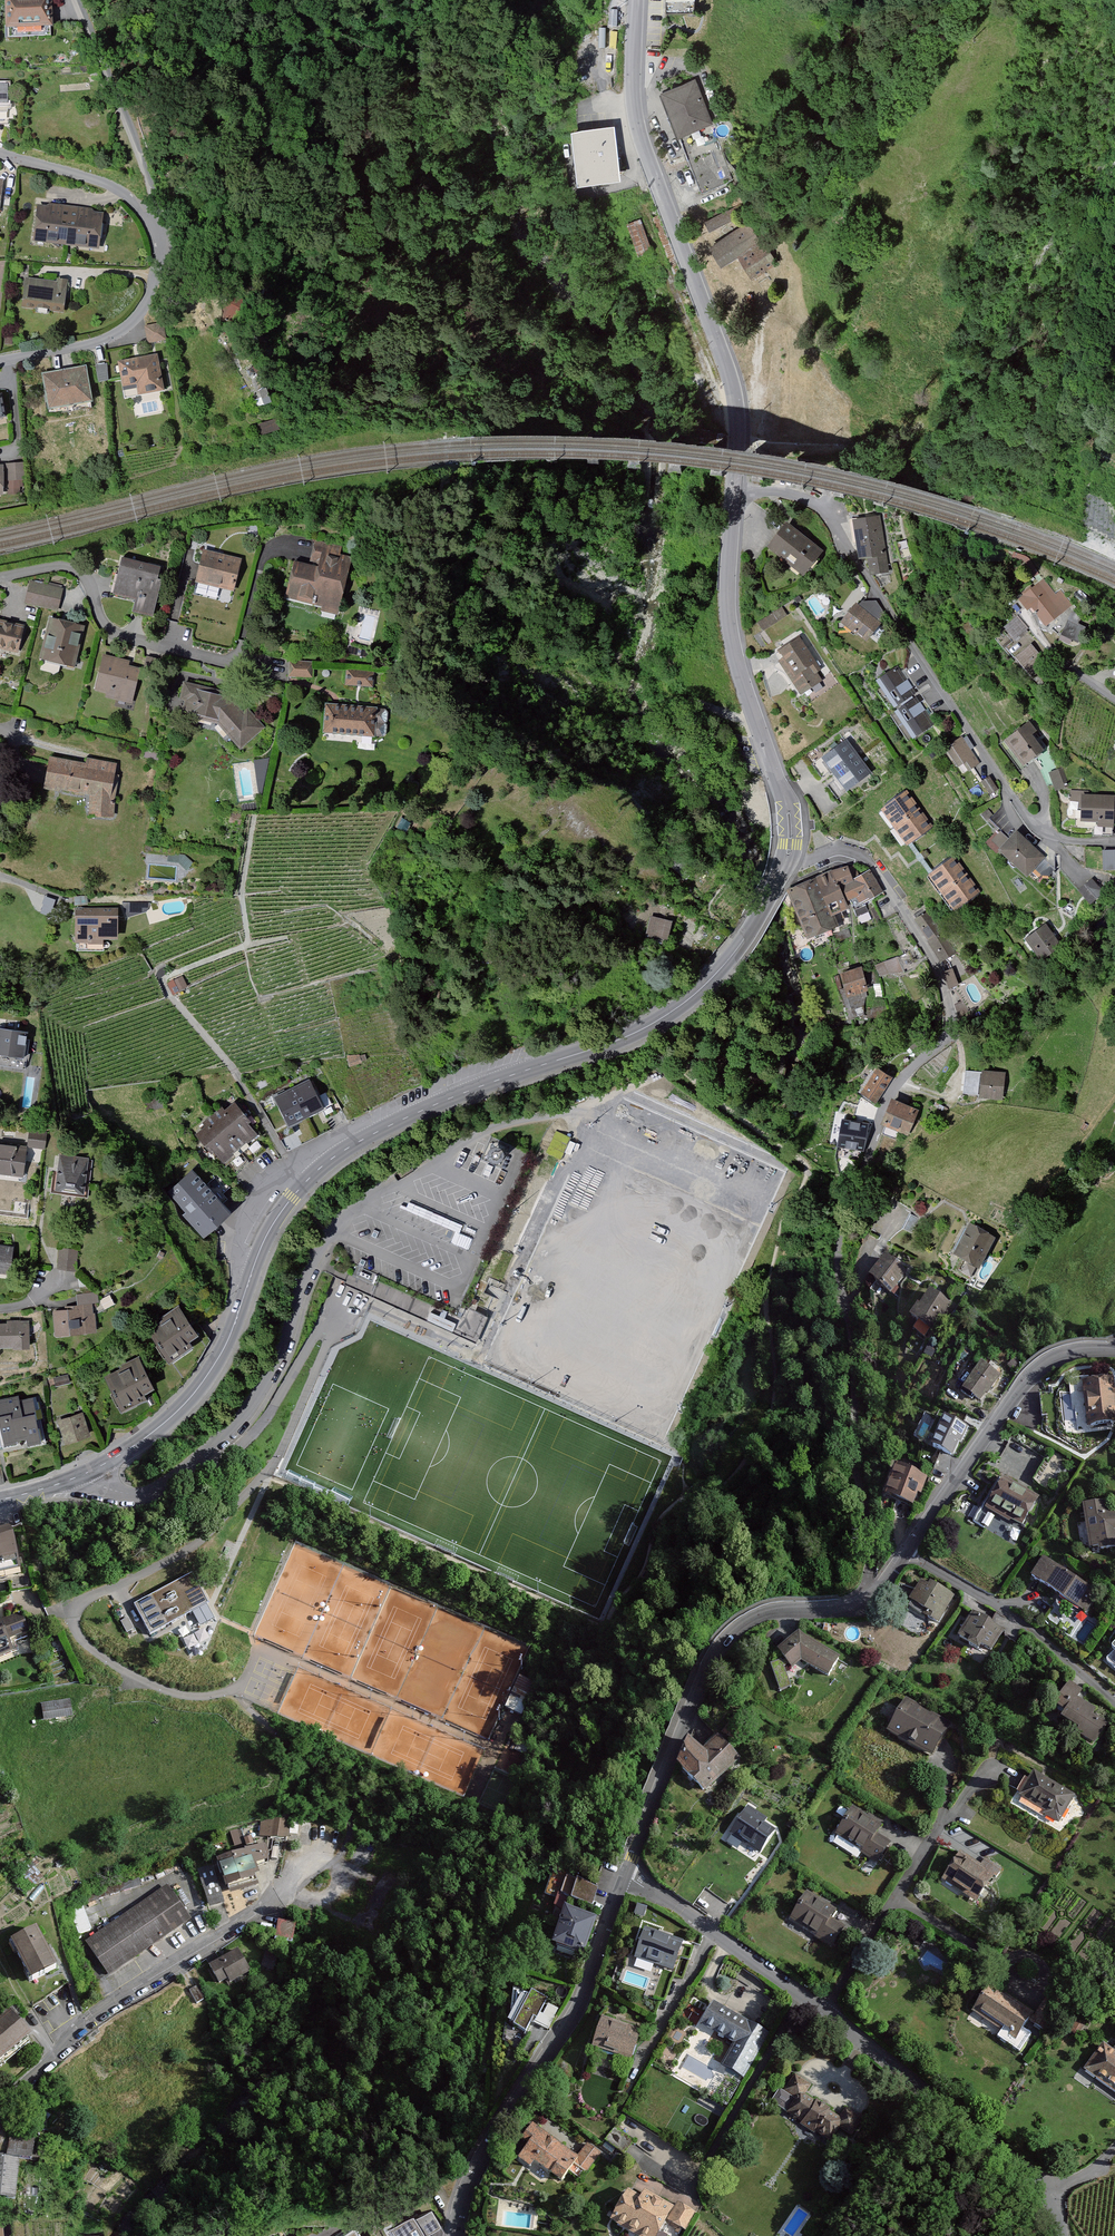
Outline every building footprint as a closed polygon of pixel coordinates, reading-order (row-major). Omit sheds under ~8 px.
[(7,31),(53,30),(53,0),(6,0),(7,31)] [(668,13),(695,13),(695,0),(668,0),(668,13)] [(695,78),(659,92),(676,137),(680,135),(701,191),(733,179),(695,78)] [(8,87),(0,87),(0,108),(8,108),(8,87)] [(614,126),(572,130),(577,182),(619,178),(614,126)] [(107,208),(39,202),(35,244),(103,250),(107,208)] [(723,212),(704,221),(708,230),(727,220),(723,212)] [(639,252),(652,247),(641,218),(628,223),(639,252)] [(750,227),(714,249),(724,265),(740,255),(753,276),(773,264),(750,227)] [(69,282),(26,278),(23,309),(67,312),(69,282)] [(234,295),(223,318),(234,323),(245,300),(234,295)] [(169,323),(147,326),(150,343),(172,340),(169,323)] [(158,357),(120,364),(125,392),(139,389),(141,397),(165,393),(158,357)] [(108,367),(96,369),(99,385),(111,383),(108,367)] [(88,370),(45,378),(51,415),(95,407),(88,370)] [(10,422),(5,392),(0,393),(0,423),(10,422)] [(280,429),(276,419),(256,425),(259,435),(280,429)] [(27,465),(9,465),(9,496),(22,496),(22,491),(27,491),(27,465)] [(881,519),(854,523),(859,560),(870,558),(873,576),(888,574),(881,519)] [(819,554),(787,530),(772,551),(804,575),(819,554)] [(313,542),(308,566),(295,563),(287,601),(323,609),(322,614),(339,617),(352,558),(342,556),(343,548),(313,542)] [(234,592),(242,559),(203,550),(195,583),(234,592)] [(161,570),(123,561),(114,599),(136,604),(133,615),(154,620),(158,604),(164,606),(169,582),(159,580),(161,570)] [(31,583),(27,605),(60,611),(64,590),(31,583)] [(1056,597),(1046,584),(1023,603),(1031,612),(1034,609),(1047,625),(1071,605),(1060,593),(1056,597)] [(881,624),(855,604),(840,623),(866,643),(881,624)] [(757,623),(762,631),(787,616),(782,608),(757,623)] [(1094,620),(1075,612),(1066,637),(1085,644),(1094,620)] [(88,629),(51,621),(42,662),(79,671),(88,629)] [(1028,631),(1019,621),(1006,633),(1015,643),(1028,631)] [(19,657),(26,629),(0,623),(0,653),(19,657)] [(801,642),(783,653),(788,660),(782,664),(802,694),(825,679),(801,642)] [(1048,668),(1031,648),(1018,659),(1036,679),(1048,668)] [(104,657),(96,693),(109,696),(108,701),(135,707),(143,671),(132,668),(133,663),(104,657)] [(313,662),(288,661),(288,678),(312,679),(313,662)] [(375,672),(346,670),(345,686),(374,687),(375,672)] [(934,729),(897,673),(880,684),(916,740),(934,729)] [(240,750),(265,728),(249,710),(246,714),(236,706),(228,702),(228,693),(183,682),(179,701),(184,702),(181,714),(218,725),(240,750)] [(377,707),(325,703),(323,734),(375,738),(377,707)] [(1031,727),(1008,745),(1026,768),(1049,749),(1031,727)] [(980,765),(964,741),(946,753),(962,777),(980,765)] [(874,776),(848,743),(812,770),(839,806),(874,776)] [(85,765),(51,761),(47,793),(92,799),(90,817),(119,820),(125,778),(117,777),(119,764),(86,760),(85,765)] [(1062,767),(1048,773),(1055,791),(1069,785),(1062,767)] [(996,790),(990,781),(982,786),(989,795),(996,790)] [(1087,794),(1075,794),(1074,803),(1084,803),(1083,825),(1113,826),(1114,799),(1087,798),(1087,794)] [(907,796),(884,814),(908,845),(931,827),(907,796)] [(985,841),(990,847),(1000,839),(996,833),(985,841)] [(1045,861),(1018,836),(1001,854),(1027,880),(1045,861)] [(1102,851),(1103,872),(1114,871),(1114,850),(1102,851)] [(979,894),(955,862),(931,880),(955,912),(979,894)] [(849,870),(792,895),(809,941),(838,929),(834,918),(848,912),(845,904),(859,897),(864,906),(883,897),(874,881),(864,872),(849,870)] [(1092,881),(1081,890),(1091,903),(1103,893),(1092,881)] [(686,886),(658,913),(691,948),(719,922),(686,886)] [(47,897),(43,912),(53,914),(56,899),(47,897)] [(105,944),(119,944),(119,911),(90,911),(91,900),(79,900),(78,947),(105,948),(105,944)] [(123,901),(124,914),(152,908),(151,901),(123,901)] [(929,936),(942,958),(956,950),(942,928),(929,907),(914,915),(929,936)] [(1063,948),(1046,925),(1024,940),(1041,963),(1063,948)] [(879,965),(878,975),(891,976),(892,966),(879,965)] [(861,968),(839,975),(846,999),(869,992),(861,968)] [(942,973),(949,990),(959,986),(953,969),(942,973)] [(184,978),(168,982),(172,994),(187,989),(184,978)] [(0,1029),(0,1056),(24,1060),(28,1033),(0,1029)] [(346,1055),(350,1068),(362,1064),(367,1061),(365,1055),(360,1056),(360,1055),(346,1055)] [(893,1084),(878,1073),(862,1096),(877,1107),(893,1084)] [(1006,1075),(967,1073),(966,1097),(981,1097),(981,1101),(1005,1102),(1006,1075)] [(309,1079),(292,1088),(310,1122),(327,1113),(309,1079)] [(292,1088),(275,1098),(292,1131),(310,1122),(292,1088)] [(922,1116),(894,1104),(884,1127),(912,1139),(922,1116)] [(221,1119),(216,1122),(243,1156),(260,1143),(249,1129),(253,1126),(237,1106),(225,1115),(222,1112),(218,1115),(221,1119)] [(226,1169),(243,1156),(216,1122),(212,1126),(209,1123),(202,1129),(205,1133),(197,1140),(213,1160),(216,1157),(226,1169)] [(869,1127),(843,1123),(839,1151),(865,1155),(869,1127)] [(47,1154),(48,1135),(31,1134),(29,1152),(47,1154)] [(27,1151),(0,1149),(0,1179),(25,1180),(27,1151)] [(502,1153),(500,1151),(497,1151),(495,1151),(493,1151),(491,1153),(489,1155),(489,1157),(489,1160),(489,1162),(491,1164),(493,1165),(496,1166),(499,1165),(501,1164),(503,1162),(504,1160),(504,1157),(503,1155),(502,1153)] [(90,1160),(58,1157),(54,1195),(86,1199),(90,1160)] [(1082,1166),(1076,1173),(1092,1184),(1102,1169),(1096,1165),(1091,1172),(1082,1166)] [(234,1220),(192,1172),(165,1195),(208,1243),(234,1220)] [(994,1243),(971,1232),(957,1262),(980,1273),(994,1243)] [(4,1277),(5,1270),(10,1271),(13,1247),(0,1246),(0,1277),(4,1277)] [(78,1249),(59,1247),(57,1269),(76,1270),(78,1249)] [(907,1276),(885,1262),(872,1281),(894,1296),(907,1276)] [(377,1290),(350,1278),(346,1288),(378,1301),(476,1341),(486,1317),(461,1306),(457,1316),(379,1284),(377,1290)] [(55,1334),(96,1330),(93,1302),(99,1302),(98,1291),(76,1294),(77,1303),(68,1304),(68,1307),(52,1309),(55,1334)] [(951,1310),(931,1297),(921,1312),(919,1310),(913,1320),(935,1335),(951,1310)] [(148,1334),(171,1367),(203,1345),(179,1309),(158,1323),(160,1326),(148,1334)] [(7,1321),(0,1321),(0,1346),(30,1346),(29,1319),(7,1319),(7,1321)] [(117,1374),(104,1381),(123,1415),(159,1395),(140,1360),(126,1368),(129,1373),(119,1378),(117,1374)] [(1000,1380),(983,1369),(966,1395),(984,1406),(1000,1380)] [(68,1373),(54,1377),(56,1385),(70,1382),(68,1373)] [(1082,1380),(1086,1424),(1114,1421),(1114,1419),(1111,1377),(1082,1380)] [(0,1404),(0,1409),(9,1451),(31,1447),(32,1452),(45,1449),(38,1415),(45,1414),(43,1401),(27,1405),(25,1398),(0,1404)] [(83,1415),(56,1424),(65,1449),(91,1440),(83,1415)] [(966,1430),(945,1423),(935,1451),(956,1458),(966,1430)] [(927,1481),(897,1472),(888,1502),(915,1510),(919,1497),(922,1498),(927,1481)] [(1040,1497),(1003,1477),(977,1525),(1013,1544),(1040,1497)] [(1083,1505),(1090,1545),(1097,1543),(1098,1548),(1114,1546),(1114,1530),(1114,1527),(1114,1510),(1106,1512),(1105,1502),(1083,1505)] [(0,1532),(0,1583),(13,1580),(11,1573),(20,1571),(13,1530),(0,1532)] [(1096,1592),(1043,1559),(1032,1578),(1084,1611),(1096,1592)] [(194,1576),(135,1604),(151,1637),(185,1620),(189,1628),(213,1616),(194,1576)] [(929,1592),(922,1587),(911,1606),(927,1615),(924,1620),(939,1628),(955,1600),(932,1587),(929,1592)] [(15,1659),(10,1646),(29,1639),(21,1616),(1,1623),(0,1620),(0,1665),(15,1659)] [(1005,1633),(975,1617),(961,1644),(982,1655),(984,1650),(993,1655),(1005,1633)] [(800,1639),(782,1656),(796,1672),(802,1667),(829,1683),(840,1662),(800,1639)] [(1111,1647),(1114,1650),(1106,1660),(1114,1667),(1114,1642),(1111,1647)] [(775,1669),(785,1698),(796,1694),(786,1666),(775,1669)] [(1082,1694),(1071,1687),(1056,1711),(1067,1717),(1063,1724),(1080,1734),(1077,1740),(1097,1752),(1110,1730),(1094,1721),(1098,1714),(1078,1702),(1082,1694)] [(951,1724),(906,1696),(886,1727),(931,1756),(951,1724)] [(71,1704),(42,1707),(44,1726),(73,1724),(71,1704)] [(731,1721),(725,1730),(737,1739),(744,1730),(731,1721)] [(737,1762),(719,1744),(703,1760),(690,1749),(679,1771),(700,1791),(712,1790),(737,1762)] [(1074,1799),(1036,1778),(1023,1800),(1048,1814),(1046,1818),(1059,1826),(1074,1799)] [(769,1817),(747,1802),(723,1838),(736,1847),(741,1840),(761,1853),(776,1829),(766,1822),(769,1817)] [(882,1830),(856,1813),(840,1839),(879,1864),(891,1846),(877,1837),(882,1830)] [(293,1819),(276,1824),(274,1844),(291,1845),(293,1819)] [(241,1853),(243,1859),(248,1857),(247,1855),(270,1848),(272,1858),(274,1844),(276,1824),(232,1835),(238,1854),(241,1853)] [(224,1878),(230,1896),(263,1886),(259,1871),(271,1868),(272,1858),(270,1848),(247,1855),(248,1857),(243,1859),(217,1866),(221,1879),(224,1878)] [(983,1871),(962,1858),(947,1882),(982,1904),(1002,1873),(987,1864),(983,1871)] [(214,1868),(200,1873),(212,1912),(226,1907),(214,1868)] [(552,1874),(545,1889),(559,1896),(566,1880),(552,1874)] [(599,1893),(579,1887),(574,1903),(595,1909),(599,1893)] [(195,1924),(170,1888),(88,1945),(113,1980),(195,1924)] [(809,1892),(793,1917),(835,1944),(847,1925),(834,1919),(837,1909),(809,1892)] [(640,1904),(638,1912),(648,1915),(650,1906),(640,1904)] [(594,1925),(568,1917),(558,1953),(584,1961),(594,1925)] [(682,1940),(644,1927),(634,1956),(673,1969),(682,1940)] [(280,1931),(278,1943),(288,1944),(290,1932),(280,1931)] [(11,1949),(32,1988),(61,1972),(40,1933),(11,1949)] [(255,1977),(241,1953),(211,1970),(222,1990),(230,1985),(233,1990),(255,1977)] [(279,1957),(269,1954),(264,1969),(275,1973),(279,1957)] [(550,1998),(532,1988),(511,2023),(527,2032),(534,2019),(548,2027),(558,2009),(547,2002),(550,1998)] [(193,1994),(199,2008),(206,2005),(200,1991),(193,1994)] [(1032,2020),(992,1994),(977,2016),(1003,2033),(999,2040),(1020,2054),(1031,2038),(1023,2033),(1032,2020)] [(768,2039),(716,2009),(705,2029),(738,2048),(725,2070),(744,2081),(768,2039)] [(36,2049),(12,2018),(0,2028),(0,2078),(36,2049)] [(640,2036),(605,2024),(596,2050),(630,2062),(640,2036)] [(1114,2057),(1105,2051),(1088,2074),(1114,2094),(1114,2056),(1114,2057)] [(811,2089),(796,2080),(786,2095),(797,2102),(788,2116),(830,2142),(838,2131),(854,2140),(864,2123),(848,2113),(842,2122),(830,2114),(831,2112),(819,2104),(817,2106),(805,2099),(811,2089)] [(614,2127),(606,2138),(625,2151),(633,2140),(614,2127)] [(600,2159),(589,2150),(578,2165),(535,2133),(524,2146),(531,2151),(521,2166),(530,2173),(535,2167),(562,2187),(576,2168),(587,2176),(600,2159)] [(18,2206),(22,2165),(34,2167),(37,2143),(31,2140),(13,2137),(10,2161),(0,2160),(0,2204),(18,2206)] [(630,2196),(615,2228),(631,2235),(662,2235),(667,2226),(686,2235),(695,2216),(679,2208),(678,2211),(646,2196),(643,2203),(630,2196)] [(431,2210),(415,2218),(414,2215),(386,2228),(391,2235),(427,2235),(442,2227),(431,2210)] [(544,2220),(544,2228),(552,2228),(552,2221),(544,2220)] [(344,2235),(365,2235),(361,2228),(344,2235)]
